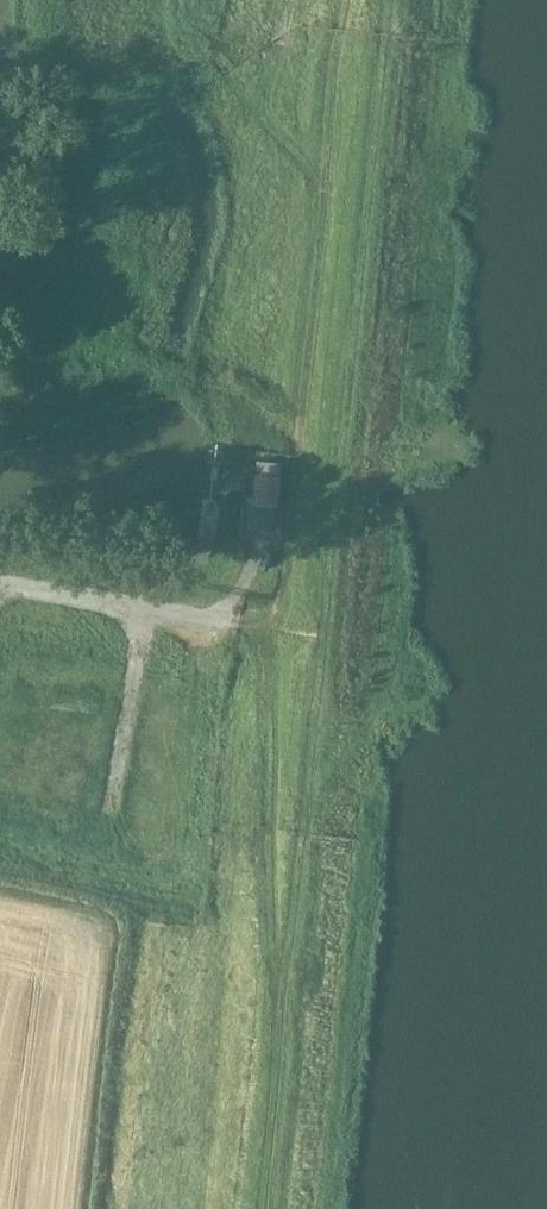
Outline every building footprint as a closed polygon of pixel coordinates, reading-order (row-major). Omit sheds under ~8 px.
[(277,506),(281,462),(258,460),(253,503),(277,506)]
